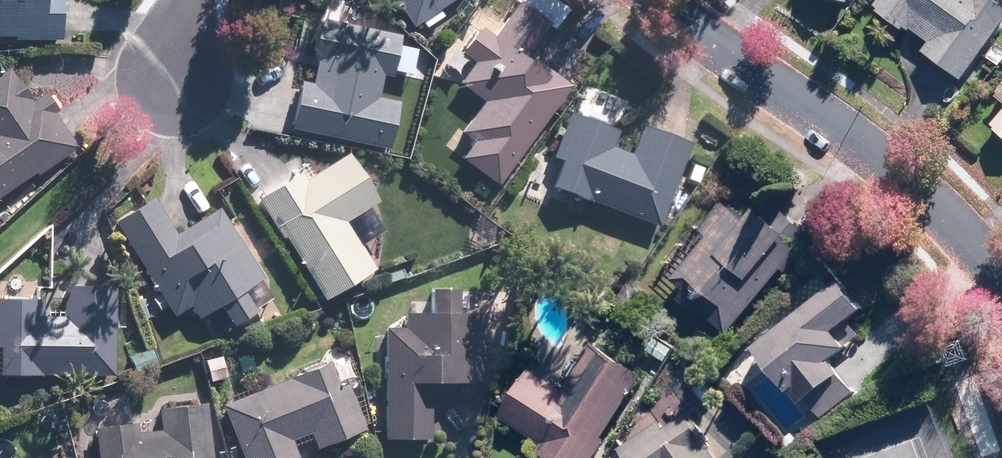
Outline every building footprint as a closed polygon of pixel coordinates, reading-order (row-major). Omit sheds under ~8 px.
[(65,39),(66,0),(0,0),(0,37),(65,39)] [(414,23),(450,0),(399,0),(414,23)] [(878,8),(969,74),(1001,30),(1001,1),(1000,0),(883,0),(878,8)] [(401,102),(377,96),(383,70),(394,72),(402,31),(323,16),(315,57),(322,58),(317,81),(307,78),(295,123),(389,147),(401,102)] [(524,49),(520,54),(499,37),(465,81),(488,99),(454,146),(501,180),(571,83),(524,49)] [(36,104),(12,66),(0,74),(0,200),(80,147),(47,97),(36,104)] [(635,152),(614,144),(621,123),(573,107),(556,155),(559,156),(550,182),(660,223),(670,197),(691,139),(645,122),(635,152)] [(373,270),(344,221),(379,199),(349,152),(315,174),(309,164),(261,192),(325,298),(373,270)] [(671,284),(734,334),(808,241),(745,191),(671,284)] [(266,276),(222,207),(180,234),(154,193),(116,217),(176,312),(188,304),(198,319),(266,276)] [(839,355),(858,341),(845,324),(873,302),(851,274),(769,339),(822,417),(863,390),(839,355)] [(436,283),(435,309),(406,308),(406,325),(389,325),(388,436),(432,436),(433,383),(482,385),(485,311),(458,310),(459,284),(436,283)] [(30,311),(30,294),(0,294),(0,343),(5,343),(5,372),(114,375),(115,344),(117,344),(117,285),(65,285),(65,312),(30,311)] [(573,388),(535,365),(507,411),(546,435),(539,447),(558,457),(596,457),(647,371),(599,344),(573,388)] [(162,346),(130,349),(132,367),(164,364),(162,346)] [(226,350),(207,356),(213,381),(233,376),(226,350)] [(220,399),(244,457),(300,457),(296,448),(365,420),(338,352),(220,399)] [(105,457),(217,457),(213,420),(208,421),(206,400),(162,404),(164,425),(102,431),(105,457)] [(716,446),(692,409),(628,451),(633,457),(724,457),(716,446)]
